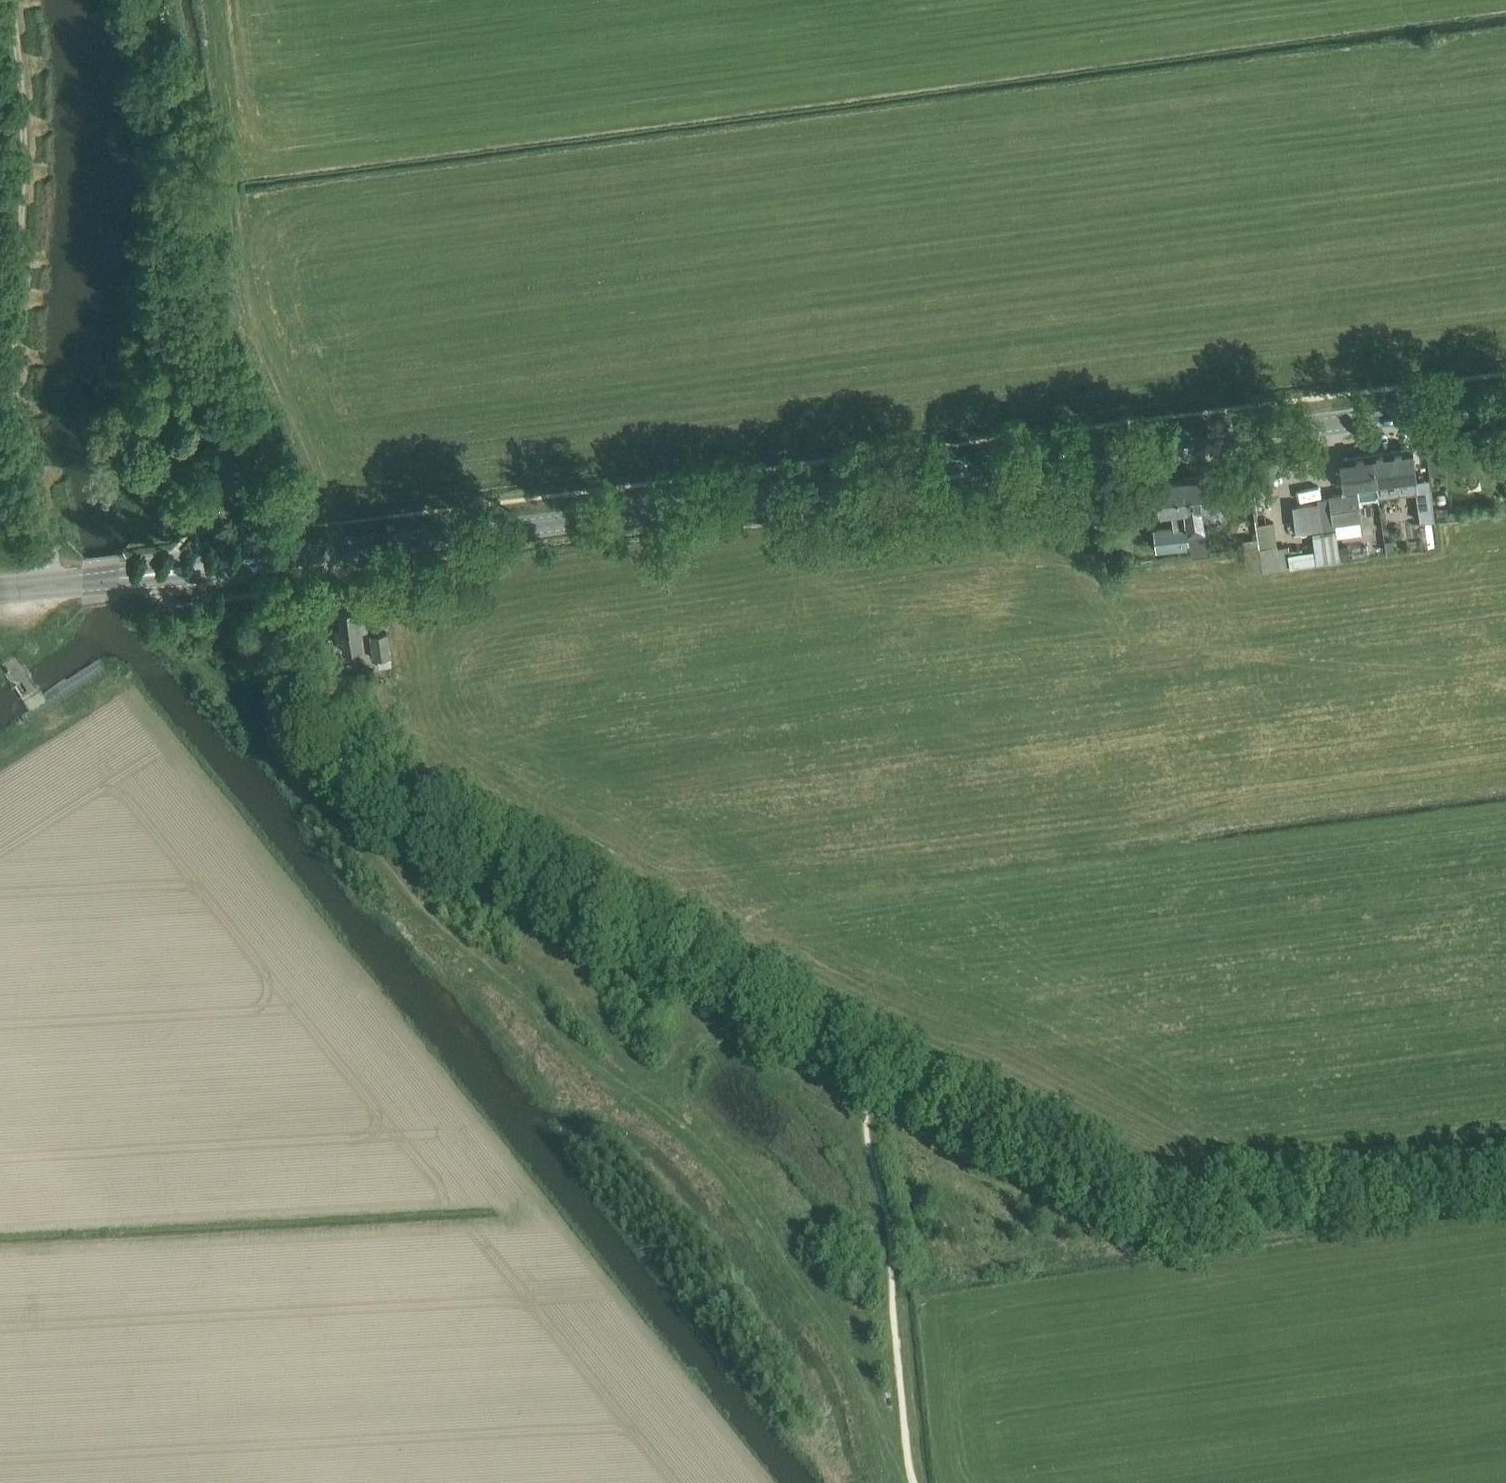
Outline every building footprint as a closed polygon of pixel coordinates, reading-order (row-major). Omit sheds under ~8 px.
[(1374,454),(1373,454),(1377,484),(1376,484),(1378,496),(1416,491),(1420,520),(1435,518),(1430,483),(1417,485),(1412,449),(1400,450),(1397,449),(1391,450),(1389,452),(1385,452),(1382,451),(1376,452),(1374,454)] [(1378,496),(1376,484),(1377,484),(1373,454),(1341,458),(1345,493),(1318,497),(1323,531),(1337,528),(1336,521),(1360,518),(1358,504),(1363,504),(1362,501),(1378,499),(1378,496)] [(1205,526),(1201,506),(1206,506),(1206,509),(1222,507),(1220,491),(1205,493),(1203,475),(1180,478),(1182,493),(1188,546),(1210,543),(1208,526),(1205,526)] [(1188,546),(1182,493),(1180,478),(1158,481),(1162,511),(1171,510),(1173,526),(1154,529),(1156,550),(1188,546)] [(1259,544),(1244,546),(1245,550),(1248,571),(1280,567),(1278,547),(1274,521),(1257,523),(1259,544)] [(1323,531),(1312,532),(1315,552),(1316,562),(1341,559),(1338,535),(1337,528),(1323,531)] [(1393,541),(1385,542),(1387,554),(1395,553),(1393,541)] [(1348,545),(1340,546),(1341,558),(1349,557),(1348,545)] [(366,629),(365,621),(364,615),(357,616),(357,609),(339,611),(341,628),(336,628),(337,641),(342,640),(343,649),(361,647),(359,630),(366,629)] [(371,635),(374,658),(389,656),(387,634),(371,635)] [(389,656),(374,658),(375,667),(390,665),(389,656)]
